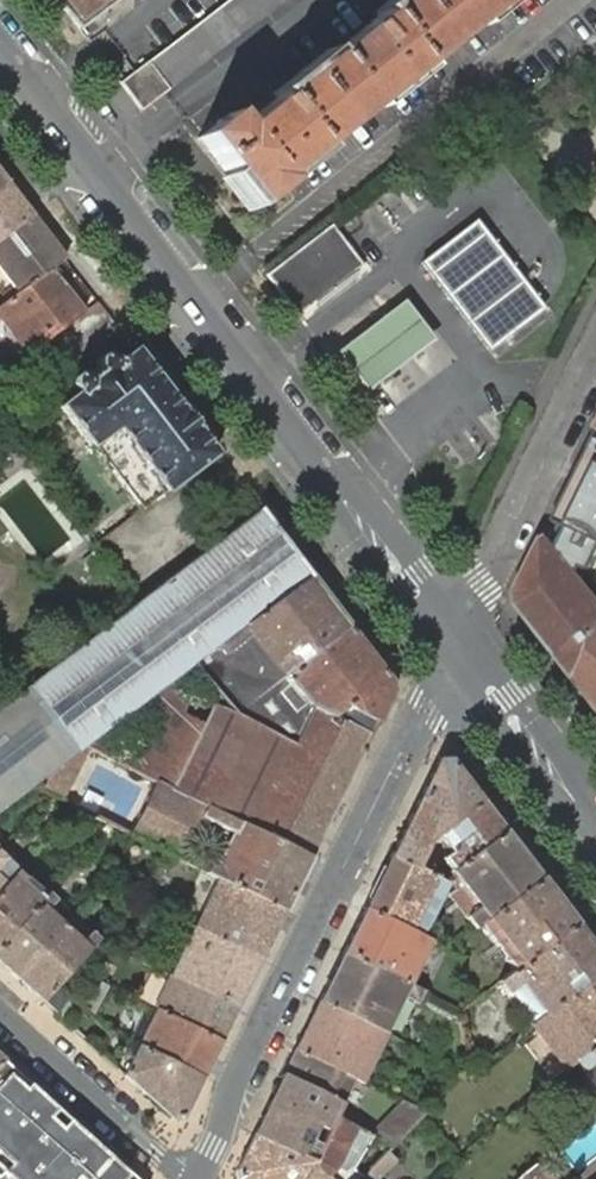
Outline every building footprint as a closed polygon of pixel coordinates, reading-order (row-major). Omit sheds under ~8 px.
[(79,29),(116,0),(57,0),(79,29)] [(142,111),(170,89),(287,0),(228,0),(148,61),(120,83),(142,111)] [(240,126),(228,112),(198,136),(253,207),(284,183),(280,179),(502,0),(398,0),(240,126)] [(112,72),(119,81),(123,78),(116,69),(112,72)] [(7,181),(0,187),(0,240),(32,214),(7,181)] [(32,214),(0,240),(0,267),(19,292),(52,268),(65,257),(32,214)] [(266,274),(295,313),(360,263),(331,224),(266,274)] [(426,264),(491,349),(544,309),(478,224),(426,264)] [(3,305),(19,292),(0,267),(0,300),(3,305)] [(19,292),(3,305),(0,308),(0,319),(29,356),(85,311),(52,268),(19,292)] [(372,326),(337,353),(366,391),(402,364),(432,340),(403,303),(372,326)] [(215,453),(135,349),(121,359),(119,356),(116,359),(113,355),(106,355),(99,359),(97,366),(99,369),(89,377),(87,375),(79,374),(73,379),(72,386),(77,393),(59,406),(91,448),(92,446),(141,510),(165,491),(166,492),(170,488),(215,453)] [(591,446),(554,523),(559,525),(564,528),(553,551),(577,580),(585,564),(594,568),(595,563),(595,448),(591,446)] [(258,510),(176,573),(127,609),(0,708),(0,811),(34,785),(85,746),(109,727),(130,712),(153,695),(166,684),(192,664),(310,576),(258,510)] [(553,551),(564,528),(559,525),(549,546),(553,551)] [(576,681),(595,641),(595,603),(577,580),(553,551),(549,546),(544,541),(518,595),(519,607),(576,681)] [(349,627),(310,576),(192,664),(212,689),(225,706),(233,716),(281,679),(286,675),(349,627)] [(389,681),(349,627),(286,675),(281,679),(307,713),(310,706),(342,721),(347,716),(351,714),(377,721),(391,693),(389,681)] [(576,681),(595,707),(595,641),(576,681)] [(199,699),(166,684),(159,699),(145,725),(130,754),(106,742),(116,735),(109,727),(85,746),(90,748),(156,781),(206,806),(248,827),(310,858),(363,750),(371,734),(377,721),(351,714),(347,716),(342,721),(310,706),(307,713),(281,679),(233,716),(222,710),(199,699)] [(159,699),(166,684),(153,695),(130,712),(145,725),(159,699)] [(225,706),(212,689),(199,699),(222,710),(233,716),(225,706)] [(85,746),(34,785),(55,795),(56,797),(63,800),(90,748),(85,746)] [(438,758),(389,857),(414,868),(424,848),(428,841),(436,834),(480,800),(449,758),(438,758)] [(156,781),(130,833),(137,837),(170,853),(180,859),(201,816),(206,806),(156,781)] [(57,825),(76,806),(56,797),(43,811),(57,825)] [(504,831),(480,800),(436,834),(440,840),(450,853),(442,859),(451,871),(460,865),(504,831)] [(248,827),(206,806),(201,816),(244,837),(248,827)] [(303,873),(310,858),(248,827),(244,837),(241,843),(303,873)] [(540,878),(504,831),(460,865),(451,871),(450,872),(452,887),(453,891),(448,895),(455,903),(459,908),(474,929),(479,925),(486,920),(540,878)] [(284,911),(303,873),(241,843),(240,844),(228,868),(212,860),(211,860),(205,872),(218,877),(284,911)] [(414,868),(389,857),(364,909),(410,932),(415,924),(421,910),(436,879),(414,868)] [(17,872),(5,860),(0,866),(0,878),(5,884),(8,881),(17,872)] [(17,872),(8,881),(5,884),(0,890),(0,945),(35,905),(42,897),(37,892),(23,879),(24,878),(17,872)] [(260,959),(284,911),(218,877),(194,925),(260,959)] [(574,923),(540,878),(486,920),(479,925),(487,936),(494,931),(512,956),(506,961),(514,971),(520,966),(574,923)] [(447,884),(436,879),(421,910),(415,924),(410,932),(416,935),(430,918),(447,884)] [(69,915),(65,911),(58,919),(48,911),(55,902),(57,901),(47,892),(42,897),(35,905),(0,945),(0,963),(16,977),(62,923),(69,915)] [(58,919),(65,911),(62,908),(56,903),(55,902),(48,911),(58,919)] [(410,932),(364,909),(342,953),(389,976),(408,985),(430,943),(420,938),(416,935),(410,932)] [(76,920),(69,915),(62,923),(16,977),(41,1000),(42,999),(62,978),(97,938),(85,928),(85,927),(77,937),(69,928),(76,920)] [(77,937),(85,927),(79,923),(76,920),(69,928),(77,937)] [(574,923),(520,966),(514,971),(498,983),(507,995),(518,987),(522,984),(544,1015),(595,975),(595,952),(574,923)] [(236,1008),(260,959),(194,925),(185,945),(180,954),(170,975),(170,976),(236,1008)] [(418,1003),(423,993),(408,985),(389,976),(342,953),(319,1000),(384,1033),(403,995),(413,1000),(418,1003)] [(544,1015),(534,1023),(532,1025),(540,1034),(551,1049),(566,1068),(575,1061),(595,1045),(595,975),(544,1015)] [(220,1042),(236,1008),(170,976),(154,1009),(220,1042)] [(108,986),(90,977),(77,992),(73,995),(94,1014),(95,1012),(108,986)] [(73,995),(77,992),(62,978),(42,999),(56,1013),(57,1012),(71,998),(73,995)] [(413,1000),(403,995),(384,1033),(387,1035),(394,1038),(397,1033),(413,1000)] [(79,1005),(71,998),(57,1012),(66,1019),(79,1005)] [(377,1055),(387,1035),(384,1033),(319,1000),(295,1049),(354,1079),(362,1083),(373,1063),(377,1055)] [(202,1077),(220,1042),(154,1009),(136,1046),(202,1077)] [(575,1061),(584,1072),(595,1064),(595,1065),(595,1045),(575,1061)] [(136,1046),(122,1074),(172,1121),(181,1119),(202,1077),(136,1046)] [(295,1049),(282,1075),(339,1103),(350,1085),(366,1092),(369,1086),(362,1083),(354,1079),(295,1049)] [(102,1151),(66,1119),(2,1060),(0,1062),(0,1171),(9,1178),(132,1178),(102,1151)] [(253,1134),(310,1161),(312,1163),(334,1118),(344,1123),(348,1117),(338,1112),(341,1104),(339,1103),(282,1075),(253,1134)] [(392,1114),(415,1123),(424,1113),(402,1103),(392,1114)] [(391,1147),(415,1123),(392,1114),(370,1136),(372,1136),(391,1147)] [(362,1176),(351,1168),(372,1136),(370,1136),(353,1128),(344,1123),(334,1118),(312,1163),(310,1161),(295,1178),(359,1178),(362,1176)] [(238,1178),(295,1178),(310,1161),(253,1134),(236,1171),(237,1178),(238,1178)] [(395,1161),(386,1152),(362,1176),(359,1178),(377,1178),(395,1161)]
